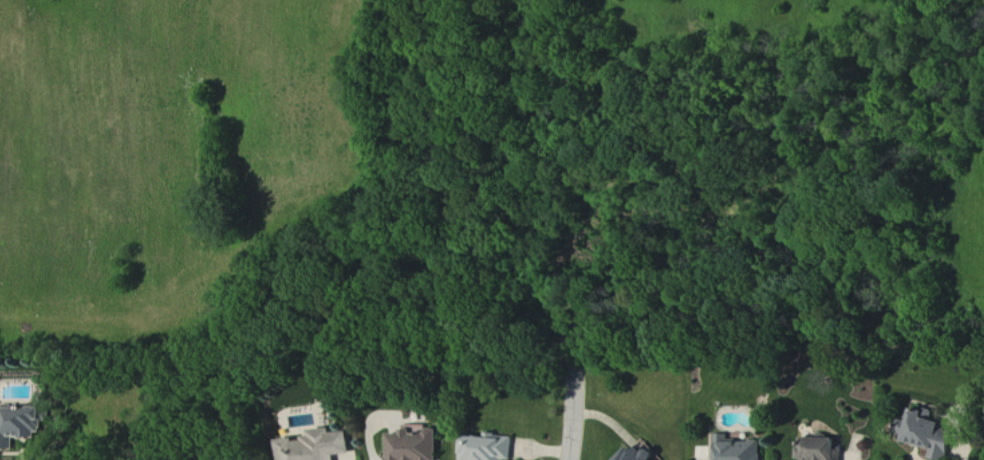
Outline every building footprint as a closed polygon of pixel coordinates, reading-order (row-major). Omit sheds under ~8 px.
[(18,450),(17,437),(46,436),(45,422),(48,422),(47,407),(0,409),(0,448),(0,450),(18,450)] [(933,449),(931,458),(939,459),(951,459),(958,433),(945,429),(946,423),(934,420),(936,413),(916,408),(907,442),(933,449)] [(439,430),(427,429),(427,426),(403,426),(403,435),(392,435),(392,459),(439,459),(439,430)] [(339,457),(354,454),(351,432),(336,434),(336,433),(286,440),(289,459),(339,459),(339,457)] [(487,437),(487,436),(461,439),(463,459),(513,459),(515,459),(512,434),(487,437)] [(732,443),(732,435),(719,435),(720,459),(765,459),(764,441),(732,443)] [(843,438),(809,438),(809,448),(804,448),(804,459),(843,459),(843,438)] [(652,450),(647,454),(641,446),(622,459),(659,459),(652,450)]
